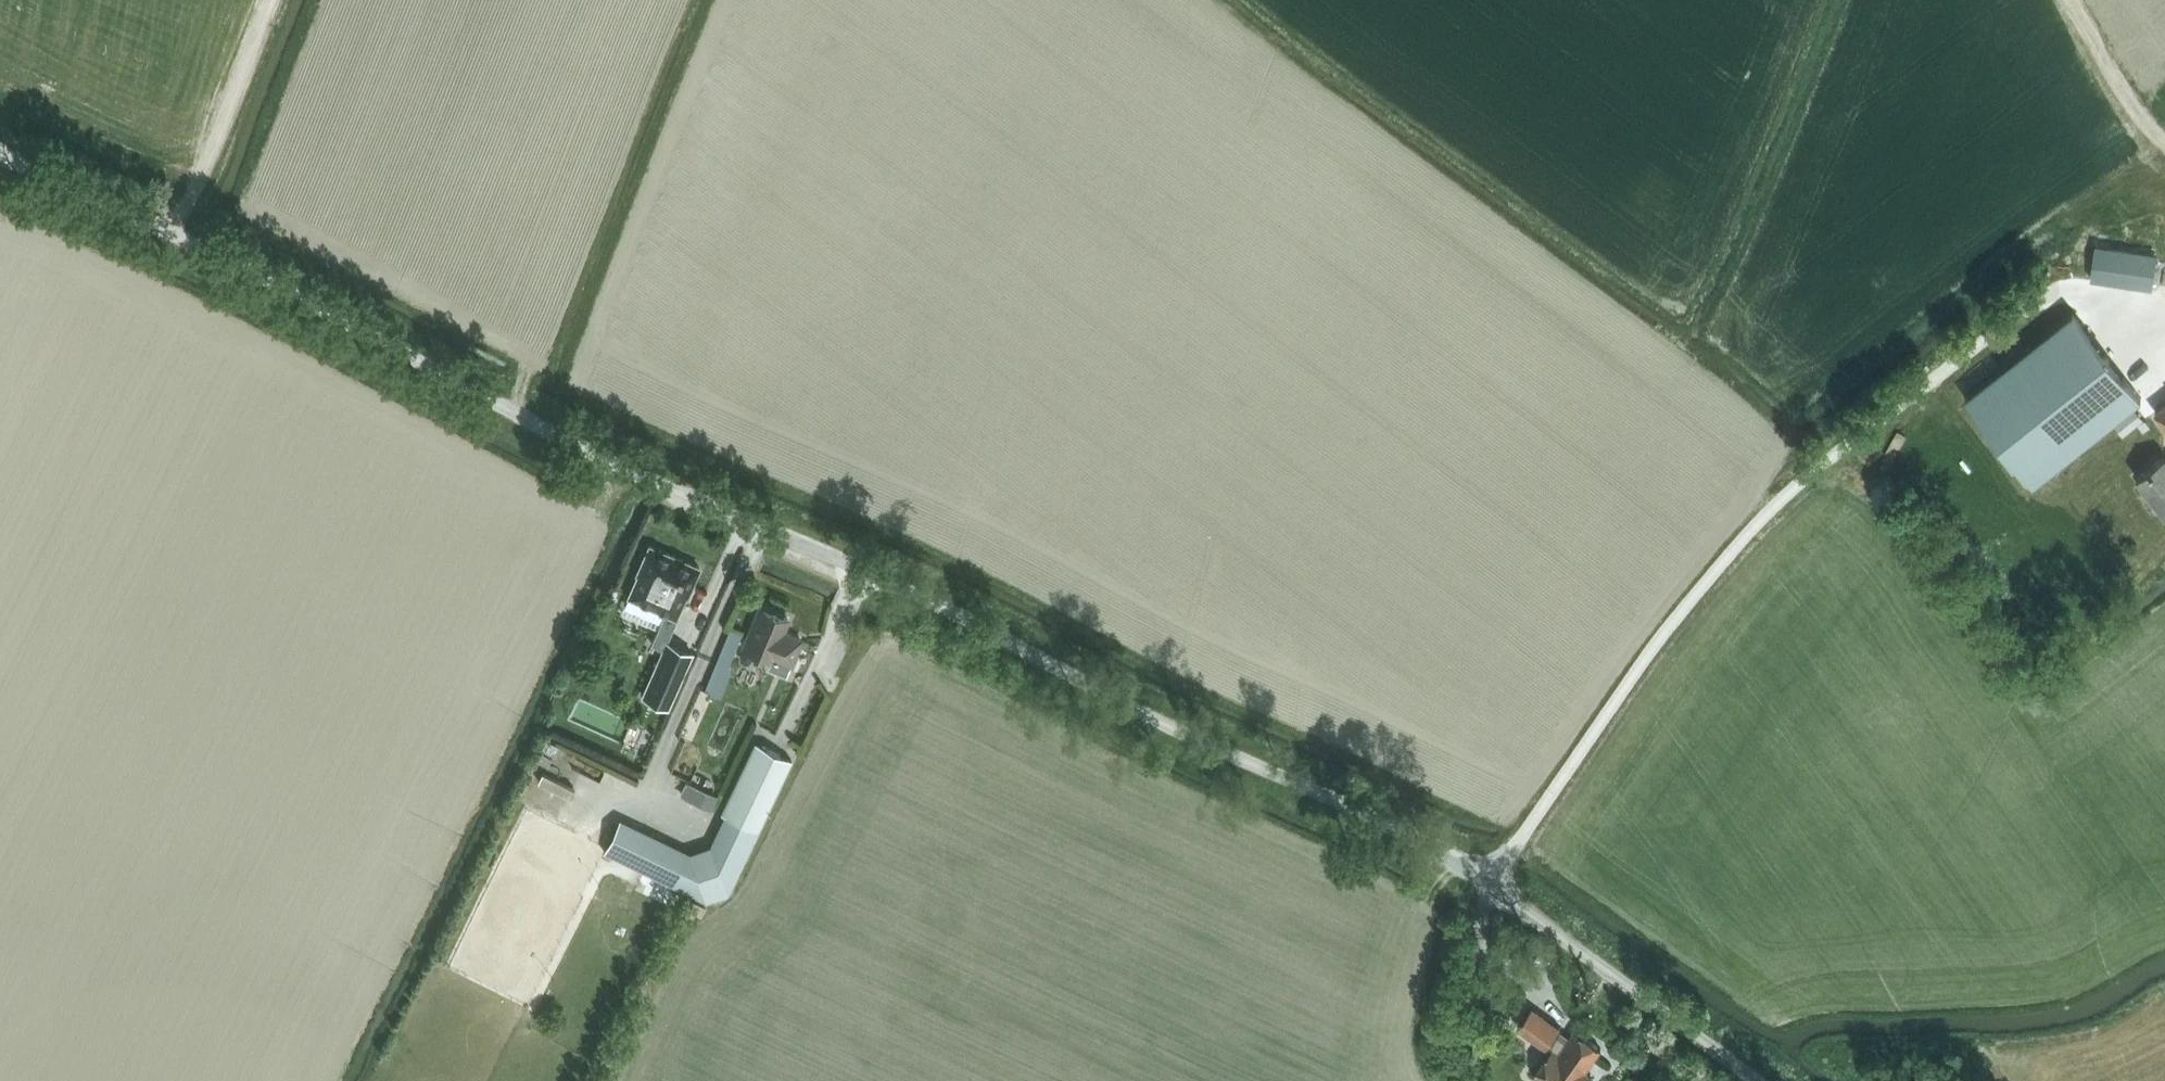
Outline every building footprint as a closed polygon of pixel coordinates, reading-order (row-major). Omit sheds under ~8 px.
[(2157,255),(2097,247),(2092,280),(2152,289),(2157,255)] [(2142,399),(2074,313),(1966,399),(2034,484),(2142,399)] [(2156,412),(2164,423),(2164,405),(2156,412)] [(2124,435),(2144,420),(2134,407),(2114,422),(2124,435)] [(2138,476),(2164,512),(2164,456),(2138,476)] [(666,613),(653,644),(665,649),(644,697),(669,708),(693,654),(667,643),(679,617),(677,616),(686,595),(688,595),(700,567),(650,545),(638,573),(639,574),(629,596),(666,613)] [(773,656),(791,663),(801,639),(783,631),(789,618),(760,607),(744,647),(772,659),(773,656)] [(723,692),(748,635),(735,629),(710,686),(723,692)] [(637,747),(645,728),(635,723),(626,743),(637,747)] [(722,813),(724,814),(710,844),(691,851),(621,818),(604,852),(707,901),(728,893),(758,830),(792,759),(757,742),(722,813)] [(553,777),(548,789),(537,784),(532,796),(564,809),(574,786),(553,777)] [(718,796),(686,781),(679,795),(712,810),(718,796)] [(1551,1052),(1535,1074),(1544,1080),(1589,1080),(1592,1077),(1585,1072),(1602,1049),(1576,1030),(1568,1041),(1559,1034),(1562,1029),(1533,1008),(1518,1028),(1551,1052)]
